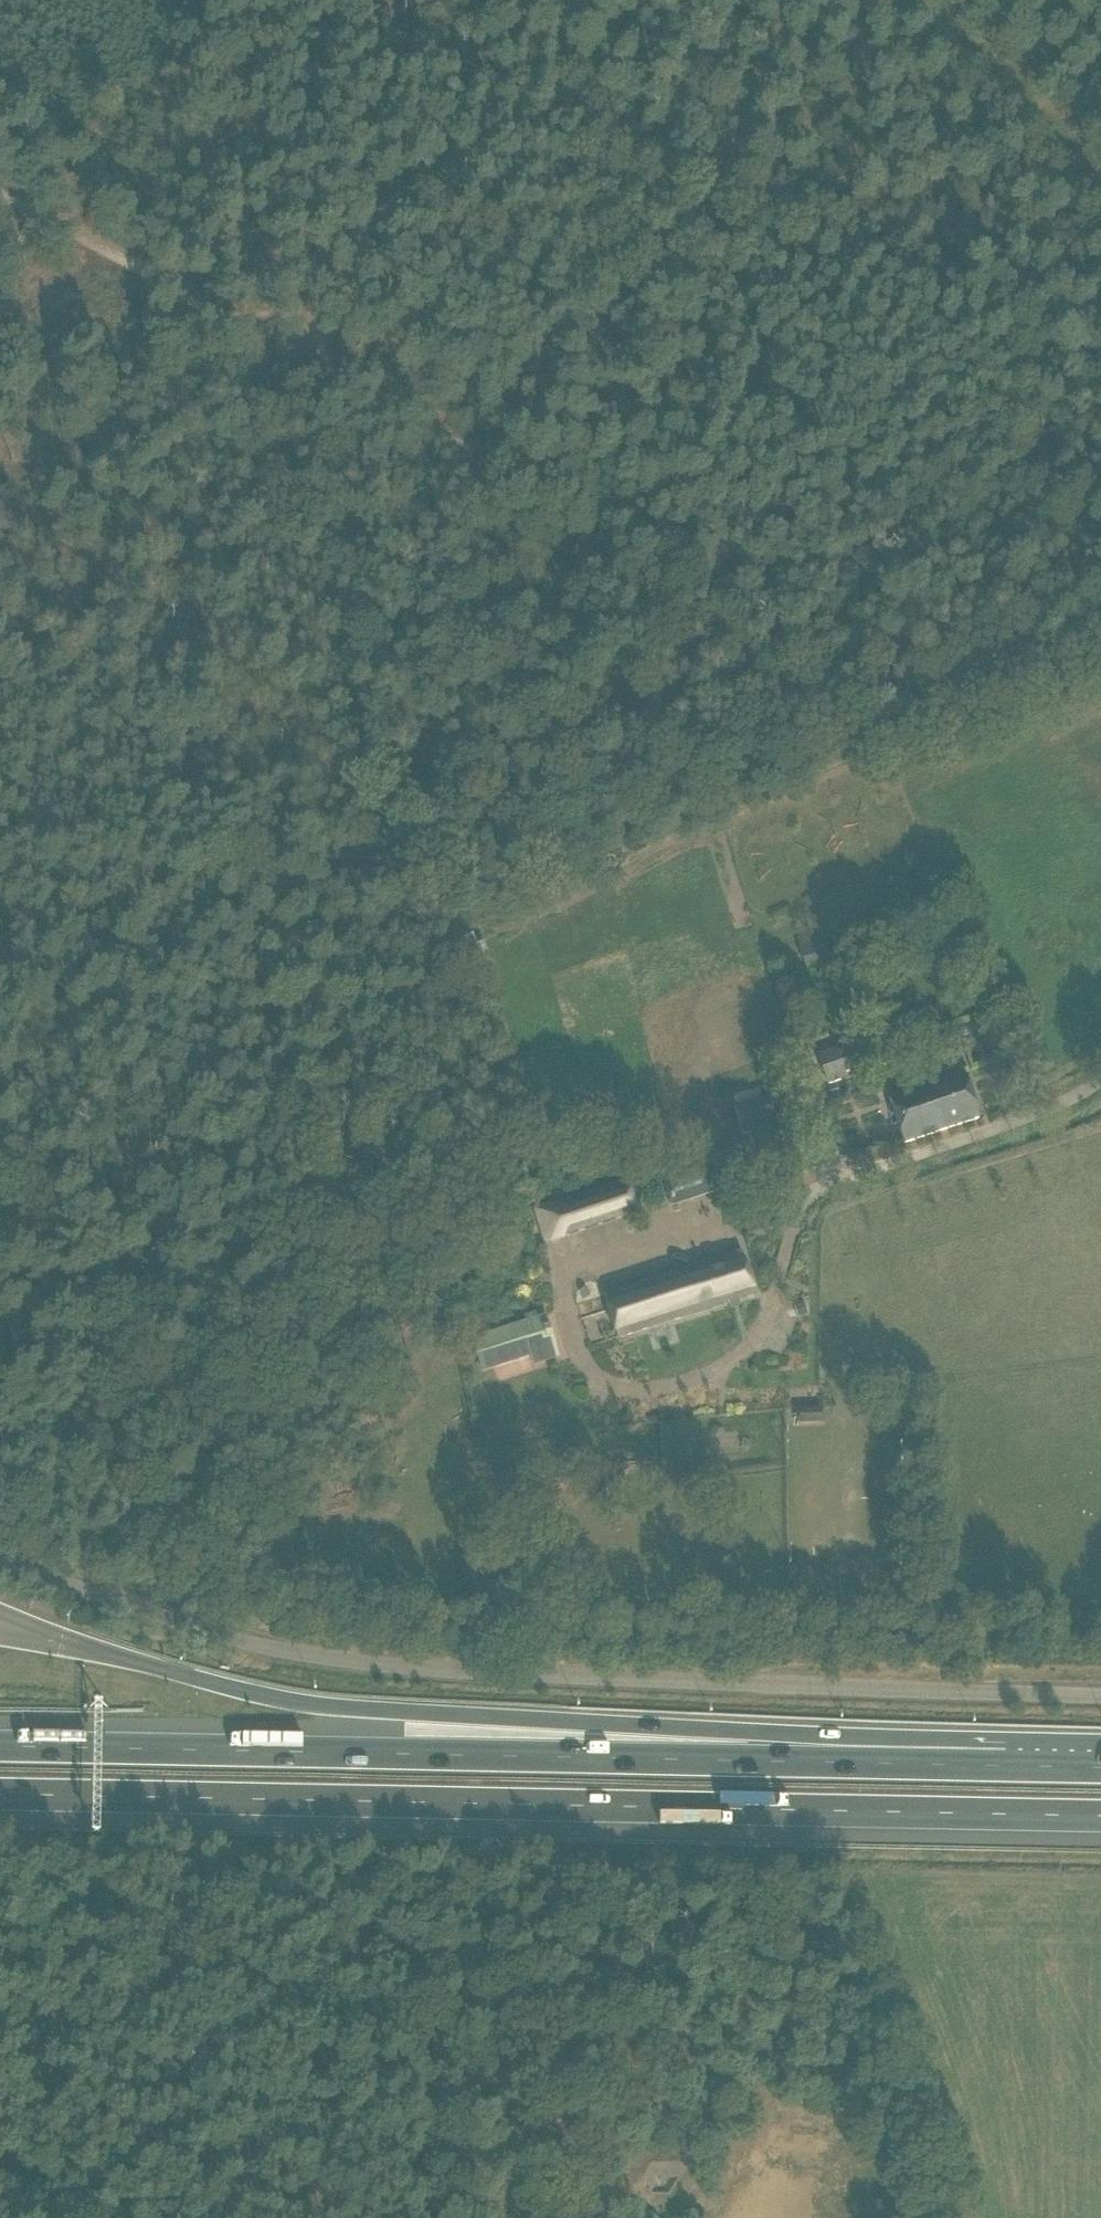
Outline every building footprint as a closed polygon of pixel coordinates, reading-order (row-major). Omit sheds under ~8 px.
[(818,1055),(821,1064),(828,1084),(887,1064),(880,1043),(881,1042),(878,1034),(818,1055)] [(890,1099),(897,1122),(904,1143),(980,1117),(965,1074),(890,1099)] [(776,1125),(774,1118),(771,1107),(738,1116),(743,1134),(754,1131),(776,1125)] [(742,1252),(721,1258),(603,1295),(616,1337),(755,1294),(742,1252)] [(585,1288),(579,1292),(584,1300),(590,1296),(585,1288)] [(805,1304),(794,1307),(797,1317),(808,1314),(805,1304)] [(560,1357),(547,1315),(472,1339),(482,1373),(531,1357),(534,1365),(560,1357)]
